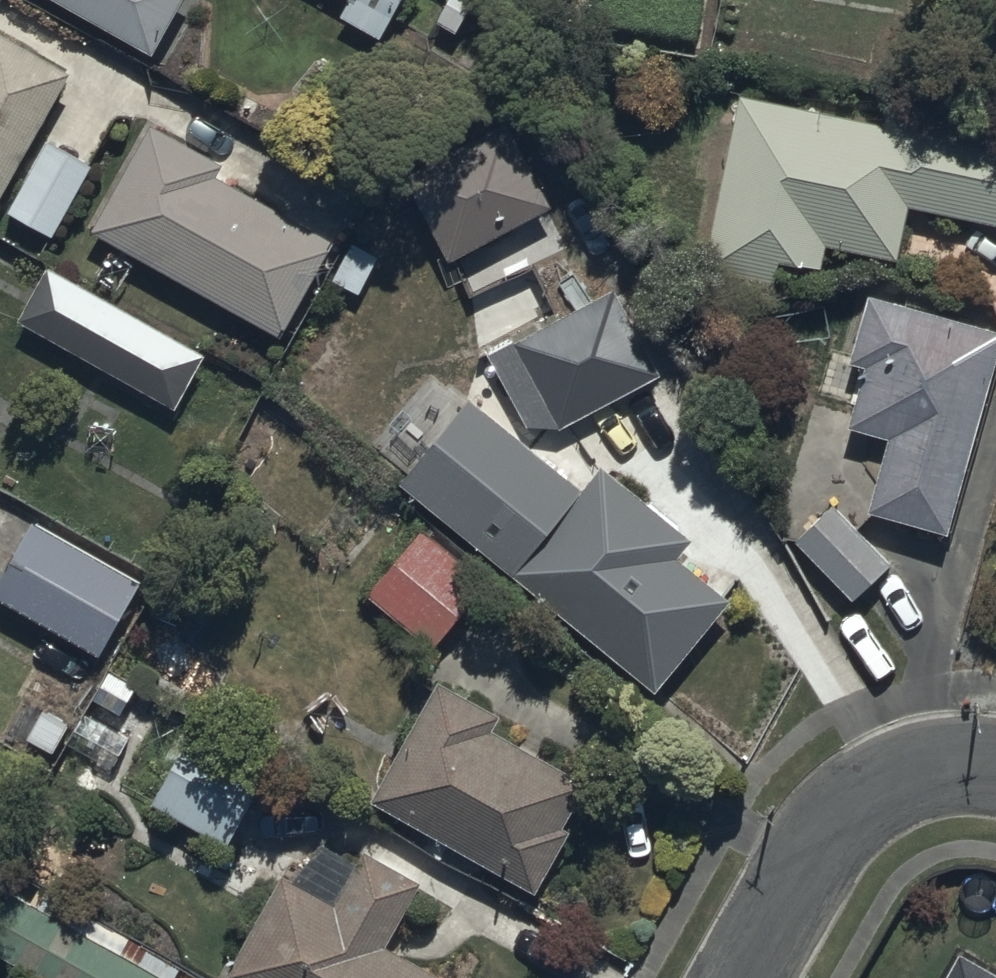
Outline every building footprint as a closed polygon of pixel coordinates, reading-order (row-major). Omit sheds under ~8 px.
[(155,46),(181,0),(74,0),(155,46)] [(342,8),(382,31),(400,0),(347,0),(342,8)] [(75,64),(0,22),(0,198),(75,64)] [(913,196),(995,212),(995,111),(891,91),(886,116),(742,88),(708,263),(780,277),(785,251),(824,259),(829,237),(902,251),(913,196)] [(558,196),(508,110),(406,169),(456,255),(558,196)] [(336,232),(218,165),(224,156),(155,117),(95,222),(281,328),(336,232)] [(55,226),(94,156),(47,130),(8,201),(55,226)] [(209,346),(49,254),(18,309),(178,400),(209,346)] [(995,368),(995,322),(874,289),(855,357),(872,362),(856,419),(897,430),(876,504),(953,525),(995,368)] [(588,291),(488,342),(531,427),(631,376),(588,291)] [(474,386),(405,469),(659,682),(734,593),(680,548),(696,531),(606,455),(585,480),(474,386)] [(896,556),(837,495),(794,536),(853,597),(896,556)] [(0,577),(0,590),(103,649),(148,571),(40,509),(0,577)] [(490,576),(426,522),(368,591),(432,644),(490,576)] [(441,672),(376,789),(541,881),(575,821),(567,816),(592,772),(497,719),(504,707),(441,672)] [(274,765),(196,719),(151,795),(230,841),(274,765)] [(229,966),(250,977),(463,977),(391,936),(428,872),(370,839),(338,895),(287,865),(229,966)] [(0,901),(0,943),(59,977),(177,977),(174,976),(182,962),(19,868),(0,901)] [(940,977),(995,977),(995,961),(961,941),(940,977)]
